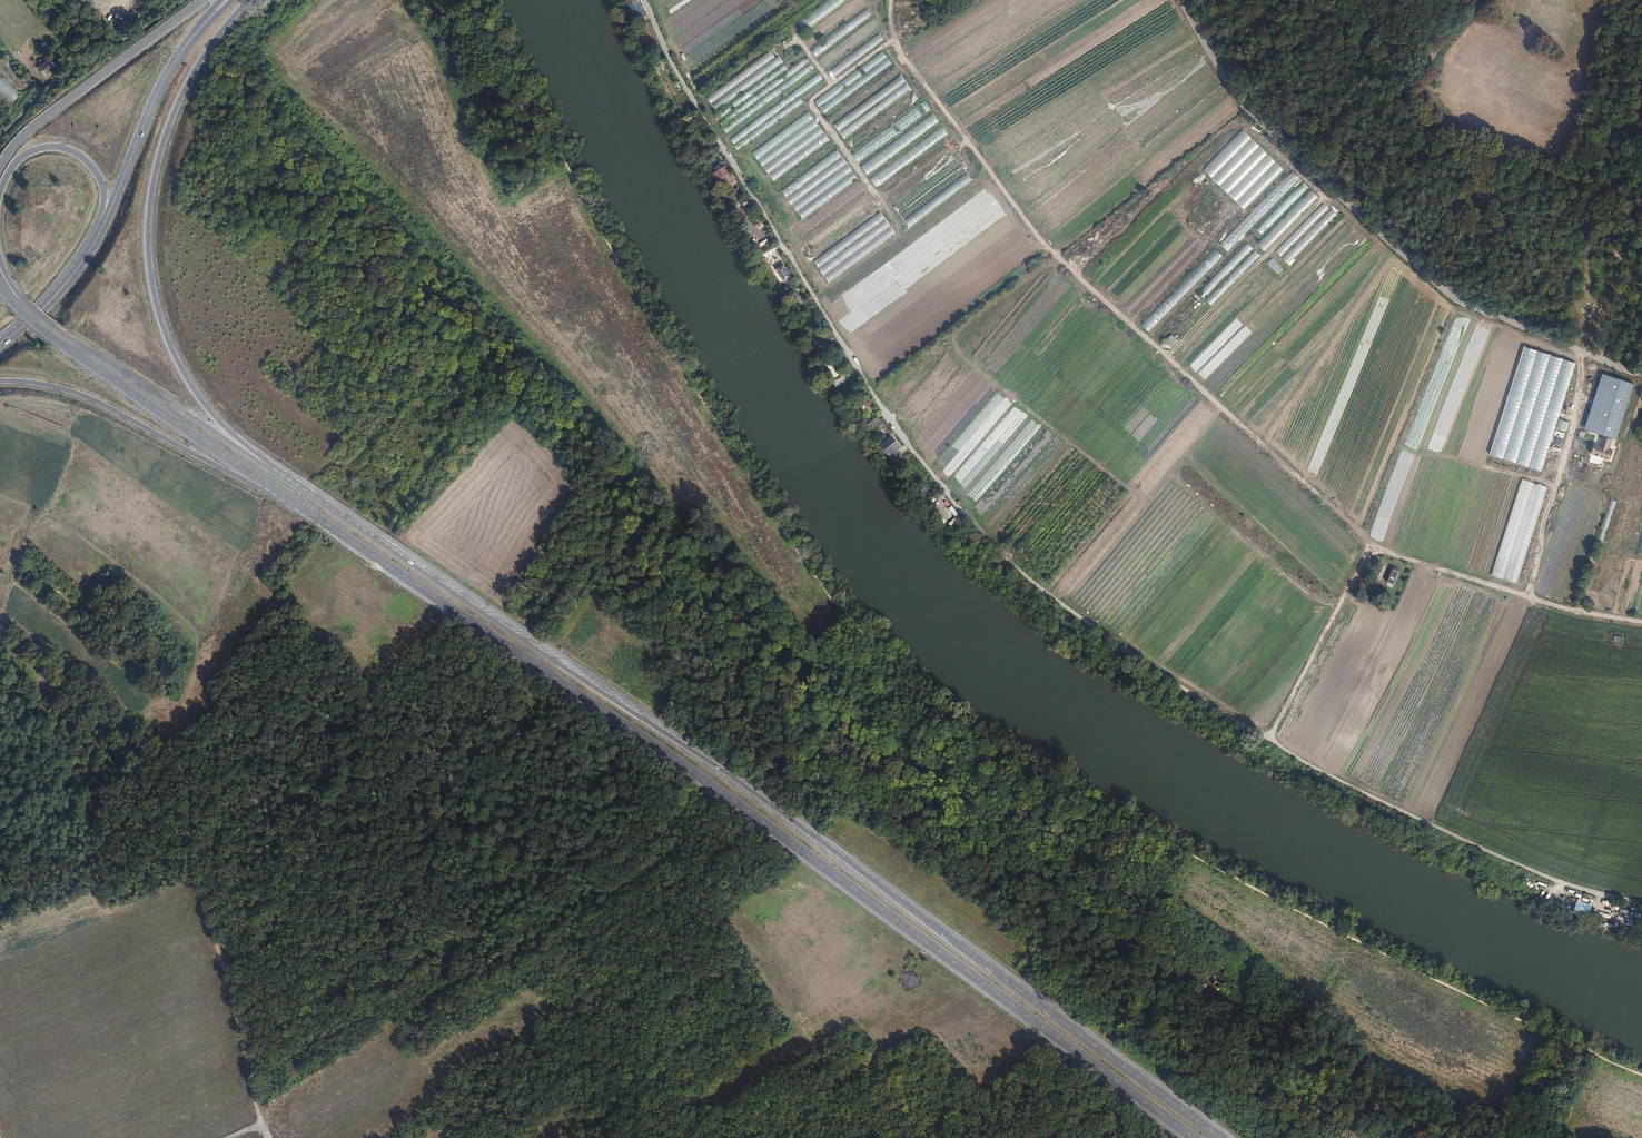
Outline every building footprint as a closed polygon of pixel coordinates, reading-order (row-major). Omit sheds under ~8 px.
[(89,13),(91,11),(114,36),(136,16),(121,0),(76,0),(89,13)] [(626,1),(631,10),(629,11),(632,17),(638,14),(641,19),(645,17),(636,0),(628,0),(626,1)] [(802,34),(847,0),(827,0),(794,24),(802,34)] [(811,50),(816,57),(872,16),(866,9),(811,50)] [(818,60),(825,70),(880,28),(873,18),(818,60)] [(650,34),(644,37),(646,43),(645,44),(648,52),(657,48),(651,33),(650,34)] [(828,71),(833,79),(884,40),(879,33),(828,71)] [(706,97),(711,104),(775,57),(770,50),(706,97)] [(816,101),(820,107),(887,58),(882,52),(816,101)] [(75,54),(66,61),(70,66),(79,58),(75,54)] [(711,104),(717,111),(784,63),(778,55),(775,57),(711,104)] [(722,127),(811,62),(806,57),(789,69),(718,121),(722,127)] [(49,58),(39,68),(46,75),(48,73),(50,75),(52,72),(50,70),(56,65),(49,58)] [(820,107),(825,114),(892,65),(887,58),(820,107)] [(722,127),(726,133),(815,69),(811,62),(722,127)] [(718,121),(789,69),(784,63),(717,111),(713,114),(718,121)] [(658,67),(660,72),(662,71),(664,75),(669,72),(664,64),(658,67)] [(11,103),(20,94),(0,73),(0,91),(11,103)] [(735,144),(799,97),(823,80),(819,73),(730,138),(735,144)] [(834,124),(839,131),(906,82),(901,75),(834,124)] [(839,131),(845,139),(912,90),(906,82),(839,131)] [(848,142),(852,149),(921,99),(916,92),(848,142)] [(734,145),(738,151),(803,103),(799,97),(734,145)] [(852,153),(859,163),(930,111),(923,101),(852,153)] [(679,106),(680,108),(682,106),(686,113),(692,110),(690,107),(689,107),(687,103),(686,104),(685,103),(679,106)] [(753,152),(758,160),(814,119),(809,111),(753,152)] [(689,115),(690,117),(692,120),(696,126),(698,125),(700,125),(694,115),(696,115),(694,112),(689,115)] [(861,166),(868,175),(939,123),(933,114),(861,166)] [(758,160),(764,167),(819,126),(814,119),(758,160)] [(764,167),(769,174),(825,133),(819,126),(764,167)] [(870,178),(877,188),(949,136),(942,126),(870,178)] [(1204,170),(1245,209),(1284,169),(1243,130),(1204,170)] [(769,174),(774,181),(830,140),(825,133),(769,174)] [(782,191),(787,198),(843,158),(838,151),(782,191)] [(787,198),(793,205),(848,164),(843,158),(787,198)] [(957,159),(894,206),(899,213),(962,166),(957,159)] [(793,205),(798,212),(853,171),(848,164),(793,205)] [(712,173),(716,180),(721,177),(730,172),(725,165),(712,173)] [(962,166),(899,213),(904,220),(967,173),(962,166)] [(1303,176),(1294,168),(1142,324),(1150,333),(1303,176)] [(798,212),(803,219),(858,178),(853,171),(798,212)] [(734,180),(730,172),(721,177),(726,185),(734,180)] [(967,173),(904,220),(909,226),(972,180),(967,173)] [(1311,185),(1305,179),(1256,230),(1262,236),(1311,185)] [(794,230),(799,237),(862,191),(866,188),(861,181),(794,230)] [(1321,197),(1312,188),(1256,245),(1266,252),(1321,197)] [(799,237),(804,244),(867,198),(862,191),(799,237)] [(734,195),(726,200),(729,205),(737,200),(734,195)] [(800,247),(805,254),(872,204),(867,198),(804,244),(800,247)] [(805,254),(810,261),(879,210),(874,203),(872,204),(805,254)] [(1329,208),(1323,203),(1276,251),(1282,257),(1329,208)] [(1337,215),(1331,210),(1284,258),(1290,264),(1337,215)] [(814,262),(819,268),(885,219),(880,212),(814,262)] [(819,268),(824,275),(891,226),(885,219),(819,268)] [(824,275),(829,282),(896,233),(891,226),(824,275)] [(1253,249),(1247,244),(1199,293),(1205,298),(1253,249)] [(1260,257),(1254,251),(1207,300),(1212,306),(1260,257)] [(1033,262),(1036,265),(1047,256),(1044,253),(1033,262)] [(1267,264),(1277,274),(1283,269),(1273,259),(1267,264)] [(784,264),(777,268),(784,280),(791,275),(784,264)] [(1173,348),(1180,341),(1173,334),(1166,341),(1173,348)] [(1577,364),(1525,347),(1490,456),(1542,473),(1577,364)] [(832,361),(827,364),(833,379),(839,377),(832,361)] [(854,374),(848,379),(850,382),(857,378),(854,374)] [(1614,439),(1617,440),(1635,384),(1604,374),(1586,431),(1603,436),(1614,439)] [(840,376),(834,381),(837,384),(843,380),(840,376)] [(867,398),(863,401),(869,410),(873,407),(867,398)] [(868,424),(871,428),(880,421),(876,417),(868,424)] [(890,436),(881,444),(890,455),(896,463),(902,457),(896,450),(899,447),(890,436)] [(1611,449),(1614,439),(1603,436),(1600,446),(1595,444),(1592,454),(1612,460),(1615,450),(1611,449)] [(890,455),(881,444),(879,446),(888,456),(890,455)] [(910,454),(901,461),(905,466),(914,459),(910,454)] [(929,480),(924,484),(930,492),(932,494),(933,493),(931,491),(935,488),(929,480)] [(1504,579),(1535,484),(1523,480),(1492,575),(1504,579)] [(930,492),(924,484),(923,483),(921,484),(928,494),(930,492)] [(1517,583),(1548,488),(1535,484),(1504,579),(1517,583)] [(1400,572),(1395,570),(1389,582),(1395,585),(1400,572)] [(82,608),(78,604),(74,610),(78,613),(82,608)] [(1215,979),(1207,975),(1205,978),(1204,980),(1214,986),(1219,989),(1223,982),(1216,978),(1215,979)] [(1214,986),(1204,980),(1201,986),(1196,995),(1206,1001),(1214,986)] [(1201,986),(1195,983),(1190,991),(1196,995),(1201,986)] [(1534,1114),(1527,1111),(1524,1118),(1531,1121),(1534,1114)]
